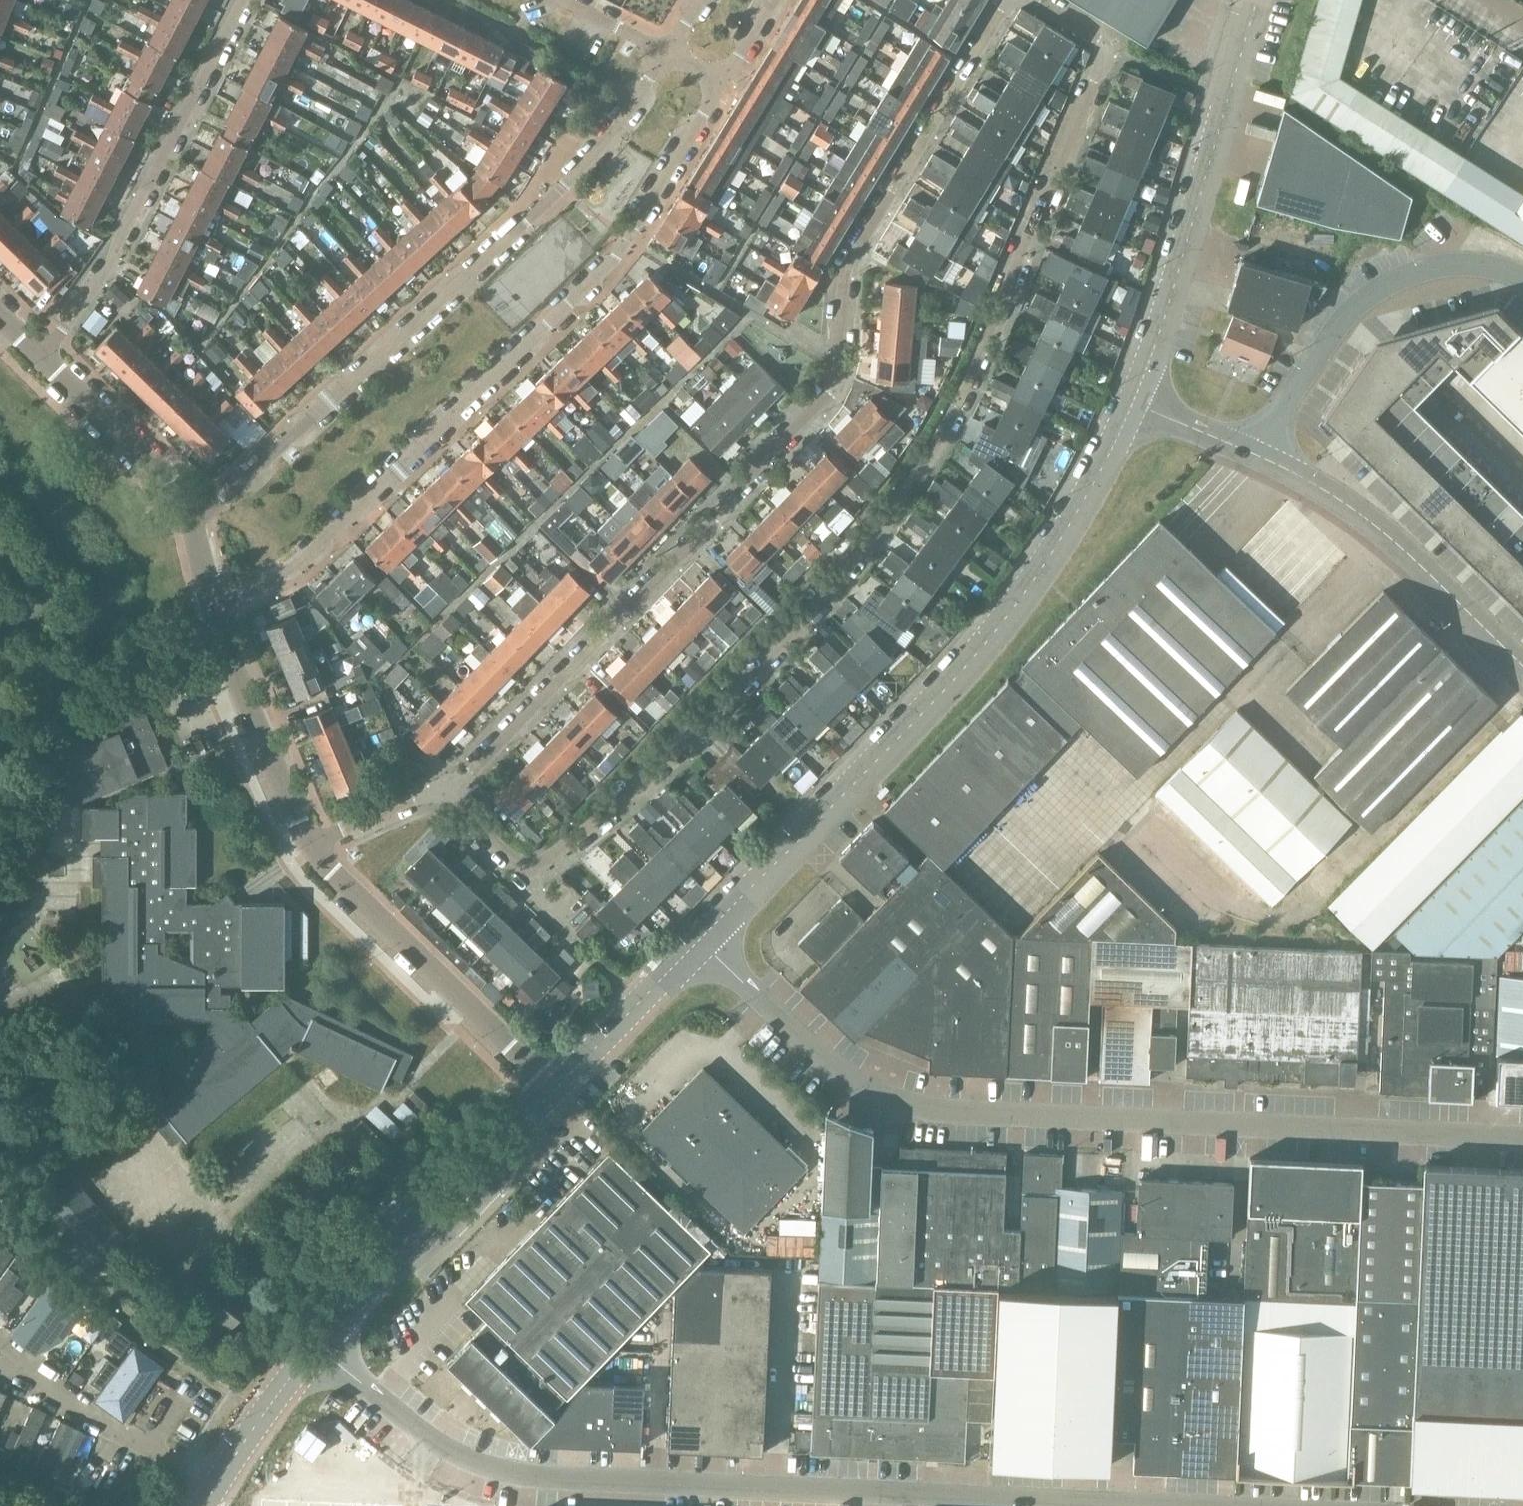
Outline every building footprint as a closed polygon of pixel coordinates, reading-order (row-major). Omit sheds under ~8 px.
[(7,14),(13,0),(0,0),(0,17),(6,19),(7,14)] [(168,7),(195,21),(204,3),(198,0),(171,0),(168,7)] [(282,2),(286,4),(282,11),(298,19),(308,0),(283,0),(282,2)] [(368,12),(374,0),(352,0),(350,3),(368,12)] [(368,12),(385,21),(396,0),(374,0),(368,12)] [(403,29),(416,3),(410,0),(396,0),(385,21),(397,27),(393,35),(399,37),(403,29)] [(825,27),(835,10),(819,0),(799,0),(794,8),(825,27)] [(835,10),(841,0),(819,0),(835,10)] [(911,0),(890,0),(886,7),(906,19),(916,3),(911,0)] [(938,15),(966,32),(976,15),(950,0),(947,0),(938,15)] [(976,15),(985,0),(950,0),(976,15)] [(1146,44),(1173,0),(1075,0),(1146,44)] [(433,12),(416,3),(403,29),(420,38),(433,12)] [(136,13),(147,19),(152,11),(141,5),(136,13)] [(163,17),(161,20),(170,26),(169,29),(186,38),(195,21),(168,7),(163,17)] [(783,26),(814,45),(825,27),(794,8),(783,26)] [(1021,8),(1014,19),(1038,33),(1032,43),(1061,61),(1073,41),(1045,24),(1046,23),(1026,11),(1021,8)] [(147,19),(158,25),(161,20),(163,17),(152,11),(147,19)] [(420,38),(438,47),(451,21),(433,12),(420,38)] [(316,28),(322,17),(314,13),(308,24),(316,28)] [(7,14),(6,19),(4,23),(27,32),(30,23),(7,14)] [(280,15),(271,33),(288,41),(290,38),(300,43),(301,39),(307,29),(280,15)] [(966,32),(938,15),(928,32),(955,48),(966,32)] [(329,20),(322,17),(316,28),(324,32),(329,20)] [(149,41),(148,41),(176,56),(186,38),(169,29),(170,26),(161,20),(158,25),(150,41),(149,41)] [(438,47),(455,56),(468,29),(451,21),(438,47)] [(772,43),(803,62),(814,45),(783,26),(772,43)] [(455,56),(473,64),(486,38),(468,29),(455,56)] [(351,45),(357,34),(349,30),(343,41),(351,45)] [(289,64),(297,47),(300,43),(290,38),(288,41),(271,33),(262,50),(289,64)] [(359,49),(364,38),(357,34),(351,45),(359,49)] [(909,54),(940,73),(951,55),(920,36),(909,54)] [(486,38),(473,64),(506,81),(519,55),(486,38)] [(297,47),(308,53),(312,45),(301,39),(300,43),(297,47)] [(117,48),(128,54),(132,46),(121,40),(117,48)] [(143,51),(141,55),(151,60),(149,63),(166,72),(175,56),(176,56),(148,41),(143,51)] [(1008,41),(1002,51),(1049,80),(1061,61),(1032,43),(1026,53),(1008,41)] [(762,61),(793,80),(803,62),(772,43),(762,61)] [(312,45),(308,53),(319,58),(323,51),(312,45)] [(128,54),(139,59),(141,55),(143,51),(132,46),(128,54)] [(384,67),(389,56),(382,52),(372,47),(366,59),(376,63),(384,67)] [(262,50),(253,67),(270,76),(272,73),(282,78),(284,74),(289,64),(262,50)] [(1002,51),(998,58),(1016,69),(1009,82),(1037,99),(1049,80),(1002,51)] [(12,68),(15,60),(0,54),(0,64),(12,68)] [(899,72),(930,91),(940,73),(909,54),(899,72)] [(133,79),(153,89),(157,91),(166,72),(149,63),(151,60),(141,55),(139,59),(130,77),(133,79)] [(397,60),(389,56),(384,67),(391,71),(397,60)] [(751,78),(782,97),(793,80),(762,61),(751,78)] [(539,88),(556,98),(566,82),(541,66),(532,79),(542,85),(539,88)] [(253,67),(244,85),(272,100),(271,99),(279,82),(282,78),(272,73),(270,76),(253,67)] [(419,85),(424,74),(417,70),(411,81),(419,85)] [(1144,78),(1123,70),(1118,82),(1137,90),(1133,100),(1164,113),(1173,92),(1143,79),(1144,78)] [(888,89),(919,108),(930,91),(899,72),(888,89)] [(279,82),(290,87),(295,79),(284,74),(282,78),(279,82)] [(432,77),(424,74),(419,85),(426,89),(432,77)] [(740,95),(771,114),(782,97),(751,78),(740,95)] [(151,101),(148,100),(153,89),(133,79),(128,89),(124,88),(115,105),(113,109),(123,114),(125,111),(142,120),(151,101)] [(295,79),(290,87),(301,93),(305,85),(295,79)] [(519,99),(545,115),(556,98),(539,88),(542,85),(532,79),(519,99)] [(373,109),(383,93),(363,82),(355,98),(373,109)] [(982,83),(978,89),(987,95),(1032,122),(1044,103),(1037,99),(1009,82),(1001,94),(982,83)] [(244,86),(236,103),(253,112),(255,108),(265,113),(267,110),(272,100),(244,85),(243,86),(244,86)] [(973,86),(967,96),(991,110),(985,120),(1014,137),(1021,142),(1032,122),(987,95),(978,89),(973,86)] [(459,91),(451,87),(446,98),(454,102),(459,91)] [(877,107),(909,126),(919,108),(888,89),(877,107)] [(839,107),(842,103),(847,94),(840,90),(832,103),(839,107)] [(467,95),(459,91),(454,102),(461,106),(471,111),(476,100),(467,95)] [(89,102),(100,108),(104,100),(93,94),(89,102)] [(730,113),(761,132),(771,114),(740,95),(730,113)] [(545,115),(519,99),(511,112),(520,118),(518,121),(534,132),(545,115)] [(100,108),(111,113),(113,109),(115,105),(104,100),(100,108)] [(1105,112),(1155,134),(1164,113),(1133,100),(1127,114),(1108,105),(1105,112)] [(244,144),(250,134),(253,136),(262,118),(265,113),(255,108),(253,112),(236,103),(226,122),(230,123),(224,134),(244,144)] [(867,124),(898,143),(909,126),(877,107),(867,124)] [(111,113),(106,123),(134,138),(134,137),(133,137),(142,120),(125,111),(123,114),(113,109),(111,113)] [(262,118),(273,123),(277,115),(267,110),(265,113),(262,118)] [(511,112),(498,132),(524,149),(534,132),(518,121),(520,118),(511,112)] [(1121,128),(1116,142),(1147,155),(1155,134),(1105,112),(1102,120),(1121,128)] [(719,130),(750,149),(761,132),(730,113),(719,130)] [(277,115),(273,123),(284,129),(288,121),(277,115)] [(956,115),(950,125),(955,128),(955,127),(965,133),(1002,157),(1014,137),(985,120),(979,129),(956,115)] [(98,141),(96,145),(106,150),(108,147),(125,156),(134,138),(106,123),(107,124),(98,141)] [(856,142),(887,161),(898,143),(867,124),(856,142)] [(955,128),(951,134),(970,146),(962,158),(990,176),(1000,181),(1011,162),(1002,157),(965,133),(955,127),(955,128)] [(87,135),(76,129),(72,137),(83,143),(87,135)] [(708,148),(739,167),(750,149),(719,130),(708,148)] [(221,132),(211,151),(228,159),(226,163),(236,168),(239,164),(248,146),(244,144),(224,134),(221,132)] [(498,132),(490,145),(499,151),(497,154),(513,165),(524,149),(498,132)] [(98,141),(87,135),(83,143),(94,149),(96,145),(98,141)] [(845,159),(877,178),(887,161),(856,142),(845,159)] [(1147,155),(1116,142),(1110,156),(1090,147),(1087,154),(1138,175),(1147,155)] [(96,145),(94,149),(89,159),(116,173),(125,156),(108,147),(106,150),(96,145)] [(477,166),(501,181),(502,182),(513,165),(497,154),(499,151),(490,145),(477,166)] [(698,165),(729,184),(739,167),(708,148),(698,165)] [(201,167),(229,182),(235,172),(236,168),(226,163),(228,159),(211,151),(203,167),(201,167)] [(933,154),(927,163),(940,172),(979,195),(988,201),(1000,181),(990,176),(962,158),(956,168),(933,154)] [(1098,183),(1129,196),(1138,175),(1087,154),(1084,161),(1104,170),(1098,183)] [(88,185),(90,182),(107,190),(116,173),(89,159),(80,176),(78,180),(88,185)] [(835,177),(866,196),(877,178),(845,159),(835,177)] [(927,163),(921,173),(944,187),(938,197),(967,214),(967,215),(976,220),(988,201),(979,195),(940,172),(927,163)] [(65,178),(69,170),(58,164),(54,172),(65,178)] [(235,172),(245,177),(250,169),(239,164),(236,168),(235,172)] [(687,183),(713,199),(718,202),(729,184),(698,165),(687,183)] [(201,167),(192,185),(209,194),(207,198),(217,203),(219,199),(228,181),(229,182),(201,167)] [(250,169),(245,177),(256,183),(261,175),(250,169)] [(80,176),(69,170),(65,178),(76,184),(78,180),(80,176)] [(461,198),(473,212),(488,199),(468,176),(450,193),(458,201),(461,198)] [(824,194),(855,213),(866,196),(835,177),(824,194)] [(78,180),(76,184),(71,194),(98,207),(107,190),(90,182),(88,185),(78,180)] [(687,183),(676,200),(693,210),(690,214),(700,220),(713,199),(687,183)] [(1074,185),(1070,195),(1120,217),(1129,196),(1098,183),(1094,193),(1074,185)] [(192,185),(183,202),(210,216),(215,207),(217,203),(207,198),(209,194),(192,185)] [(1160,187),(1157,199),(1166,201),(1170,190),(1160,187)] [(60,188),(56,196),(67,202),(71,194),(60,188)] [(438,203),(459,226),(473,212),(461,198),(458,201),(450,193),(438,203)] [(71,194),(67,202),(62,211),(89,225),(98,207),(71,194)] [(814,211),(845,230),(855,213),(824,194),(814,211)] [(1120,217),(1070,195),(1065,206),(1085,215),(1081,225),(1112,238),(1120,217)] [(911,197),(907,204),(917,210),(955,234),(967,215),(967,214),(938,197),(931,209),(911,197)] [(215,207),(226,212),(230,204),(219,199),(217,203),(215,207)] [(676,200),(666,217),(692,233),(700,220),(690,214),(693,210),(676,200)] [(183,202),(174,220),(191,229),(189,232),(199,238),(201,234),(210,216),(183,202)] [(432,225),(445,239),(459,226),(438,203),(421,219),(429,228),(432,225)] [(230,204),(226,212),(237,218),(241,210),(230,204)] [(907,204),(902,212),(917,221),(918,220),(923,223),(915,235),(944,253),(952,258),(954,259),(962,264),(974,245),(955,234),(917,210),(907,204)] [(28,206),(20,215),(27,222),(36,214),(28,206)] [(803,229),(834,248),(845,230),(814,211),(803,229)] [(10,237),(7,234),(15,226),(12,223),(4,215),(0,219),(0,247),(10,237)] [(20,215),(12,223),(15,226),(19,230),(27,222),(20,215)] [(666,217),(656,235),(681,250),(692,233),(666,217)] [(429,228),(421,219),(409,231),(429,253),(445,239),(432,225),(429,228)] [(191,229),(174,220),(165,237),(192,251),(197,242),(199,238),(189,232),(191,229)] [(1063,255),(1087,266),(1092,255),(1103,259),(1112,238),(1081,225),(1075,239),(1065,234),(1062,242),(1067,244),(1063,255)] [(11,264),(32,242),(19,230),(15,226),(7,234),(10,237),(0,247),(0,253),(11,264)] [(792,247),(797,250),(823,266),(834,248),(803,229),(792,247)] [(403,252),(416,265),(429,253),(409,231),(392,246),(400,254),(403,252)] [(56,234),(48,242),(49,242),(55,249),(63,241),(56,234)] [(197,242),(208,248),(212,240),(201,234),(199,238),(197,242)] [(898,242),(888,260),(925,282),(931,272),(942,279),(954,259),(952,258),(944,253),(915,235),(907,248),(898,242)] [(165,237),(156,255),(173,264),(171,267),(181,272),(183,269),(192,251),(165,237)] [(76,271),(67,262),(77,253),(64,240),(63,241),(55,249),(49,242),(41,251),(43,254),(36,262),(38,264),(25,278),(39,292),(46,285),(55,293),(76,271)] [(212,240),(208,248),(219,253),(223,245),(212,240)] [(11,264),(25,278),(38,264),(36,262),(43,254),(41,251),(32,242),(11,264)] [(381,256),(401,279),(416,265),(403,252),(400,254),(392,246),(381,256)] [(797,250),(785,271),(795,277),(797,274),(813,283),(823,266),(797,250)] [(156,255),(147,272),(174,286),(179,277),(181,272),(171,267),(173,264),(156,255)] [(1061,293),(1091,307),(1101,287),(1082,278),(1087,266),(1063,255),(1055,273),(1067,279),(1061,293)] [(374,278),(387,292),(401,279),(381,256),(364,272),(371,281),(374,278)] [(86,263),(81,258),(74,266),(79,271),(86,263)] [(1227,306),(1298,327),(1327,285),(1241,259),(1227,306)] [(179,277),(190,282),(194,274),(183,269),(181,272),(179,277)] [(795,277),(785,271),(777,285),(803,300),(813,283),(797,274),(795,277)] [(174,286),(147,272),(138,290),(165,304),(174,286)] [(352,283),(373,305),(387,292),(374,278),(371,281),(364,272),(352,283)] [(688,312),(657,281),(650,273),(635,287),(648,300),(651,298),(659,306),(662,303),(671,312),(664,318),(673,326),(688,312)] [(194,274),(190,282),(201,288),(205,280),(194,274)] [(373,305),(352,283),(340,294),(348,302),(345,305),(358,319),(373,305)] [(883,307),(914,310),(916,285),(885,283),(883,307)] [(769,303),(792,317),(803,300),(777,285),(767,302),(769,303)] [(648,300),(635,287),(621,300),(642,322),(656,309),(659,306),(651,298),(648,300)] [(750,292),(744,303),(762,315),(769,303),(767,302),(756,296),(750,292)] [(1043,307),(1042,309),(1081,328),(1091,307),(1061,293),(1054,307),(1046,304),(1044,305),(1043,307)] [(348,302),(340,294),(323,310),(344,332),(358,319),(345,305),(348,302)] [(621,300),(607,314),(620,328),(623,325),(631,333),(634,330),(643,339),(651,331),(642,322),(621,300)] [(741,315),(716,300),(705,317),(713,323),(725,333),(741,315)] [(656,309),(664,318),(671,312),(662,303),(659,306),(656,309)] [(1469,379),(1519,329),(1519,328),(1495,306),(1417,328),(1376,339),(1373,344),(1365,355),(1324,414),(1522,610),(1522,511),(1414,403),(1424,393),(1453,363),(1469,379)] [(914,310),(883,307),(881,330),(912,333),(914,310)] [(1081,328),(1042,309),(1041,311),(1040,313),(1040,315),(1040,317),(1047,321),(1041,334),(1072,348),(1081,328)] [(344,332),(323,310),(312,320),(319,328),(316,331),(329,345),(344,332)] [(638,340),(631,333),(623,325),(620,328),(607,314),(593,328),(622,358),(636,345),(635,343),(638,340)] [(1220,350),(1264,368),(1278,335),(1233,316),(1220,350)] [(319,328),(312,320),(294,336),(315,358),(329,345),(316,331),(319,328)] [(148,324),(140,332),(148,339),(156,331),(148,324)] [(134,342),(132,340),(117,325),(96,347),(110,361),(123,348),(126,350),(134,342)] [(593,328),(579,341),(592,355),(595,352),(603,360),(606,357),(614,366),(622,358),(593,328)] [(1519,329),(1469,379),(1522,432),(1522,333),(1519,329)] [(635,343),(636,345),(643,339),(634,330),(631,333),(638,340),(635,343)] [(912,333),(881,330),(879,353),(910,356),(912,333)] [(140,332),(132,340),(134,342),(140,348),(148,339),(140,332)] [(1032,354),(1062,368),(1072,348),(1041,334),(1032,354)] [(315,358),(294,336),(283,347),(290,355),(288,358),(300,372),(315,358)] [(694,348),(702,356),(714,344),(705,336),(694,348)] [(643,339),(636,345),(645,354),(651,348),(643,339)] [(586,377),(599,364),(603,360),(595,352),(592,355),(579,341),(565,355),(586,377)] [(140,348),(134,342),(126,350),(123,348),(110,361),(124,375),(145,353),(140,348)] [(283,347),(265,363),(286,385),(300,372),(288,358),(290,355),(283,347)] [(176,351),(168,359),(176,367),(184,358),(176,351)] [(160,367),(145,353),(124,375),(138,389),(152,375),(154,378),(162,370),(160,367)] [(910,356),(879,353),(877,377),(908,380),(910,356)] [(1022,374),(1052,389),(1062,368),(1032,354),(1022,374)] [(586,377),(565,355),(551,369),(564,382),(567,379),(575,388),(578,384),(586,377)] [(599,364),(608,372),(614,366),(606,357),(603,360),(599,364)] [(168,359),(160,367),(162,370),(168,375),(176,367),(168,359)] [(755,359),(738,376),(768,405),(785,389),(755,359)] [(265,363),(254,373),(262,382),(259,384),(271,398),(286,385),(265,363)] [(614,366),(608,372),(616,381),(623,375),(614,366)] [(551,369),(536,382),(559,405),(558,404),(571,391),(575,388),(567,379),(564,382),(551,369)] [(168,375),(162,370),(154,378),(152,375),(138,389),(152,402),(173,381),(168,375)] [(199,373),(191,381),(198,389),(206,380),(199,373)] [(262,382),(254,373),(236,390),(257,412),(271,398),(259,384),(262,382)] [(1015,388),(997,379),(994,386),(1042,409),(1052,389),(1022,374),(1015,388)] [(738,376),(723,392),(753,422),(768,405),(738,376)] [(152,402),(166,416),(180,402),(177,400),(185,392),(183,390),(173,381),(152,402)] [(198,389),(191,381),(183,390),(185,392),(190,397),(198,389)] [(537,384),(523,397),(537,411),(539,408),(547,416),(551,413),(558,421),(567,414),(559,405),(536,382),(536,383),(537,384)] [(571,391),(580,399),(586,393),(578,384),(575,388),(571,391)] [(1002,415),(1033,429),(1042,409),(994,386),(992,385),(989,392),(1009,401),(1002,415)] [(190,397),(185,392),(177,400),(180,402),(166,416),(180,430),(202,408),(190,397)] [(723,392),(707,408),(737,438),(753,422),(723,392)] [(586,393),(580,399),(588,408),(595,402),(586,393)] [(870,398),(853,415),(873,434),(881,442),(887,448),(904,431),(892,419),(905,406),(883,396),(876,403),(870,398)] [(523,397),(509,411),(530,433),(544,419),(547,416),(539,408),(537,411),(523,397)] [(227,400),(219,409),(226,416),(234,408),(227,400)] [(915,405),(907,418),(920,425),(927,412),(915,405)] [(180,430),(194,443),(208,430),(205,427),(213,419),(211,417),(202,408),(180,430)] [(737,438),(707,408),(690,425),(720,455),(737,438)] [(226,416),(219,409),(211,417),(213,419),(218,424),(226,416)] [(666,441),(680,426),(664,409),(635,436),(657,458),(670,445),(666,441)] [(530,433),(509,411),(495,424),(508,438),(506,441),(513,449),(517,446),(530,433)] [(544,419),(553,428),(559,422),(558,421),(551,413),(547,416),(544,419)] [(853,415),(837,433),(856,451),(873,434),(853,415)] [(993,436),(1023,450),(1033,429),(1002,415),(996,429),(992,437),(993,437),(993,436)] [(208,430),(194,443),(209,457),(230,436),(218,424),(213,419),(205,427),(208,430)] [(559,422),(553,428),(561,437),(567,431),(559,422)] [(987,461),(1006,475),(1014,465),(1016,466),(1023,450),(993,436),(993,437),(992,437),(996,429),(985,423),(968,458),(981,467),(987,460),(988,461),(987,461)] [(480,436),(480,437),(502,460),(510,452),(513,449),(506,441),(508,438),(495,424),(481,438),(480,436)] [(480,437),(466,451),(479,464),(476,467),(484,475),(487,472),(501,459),(502,460),(480,437)] [(623,445),(615,452),(627,464),(635,456),(623,445)] [(510,452),(519,461),(525,455),(517,446),(513,449),(510,452)] [(466,451),(451,465),(472,486),(484,499),(492,492),(487,486),(488,485),(481,478),(484,475),(476,467),(479,464),(466,451)] [(624,462),(615,454),(603,467),(611,475),(624,462)] [(826,454),(809,472),(830,491),(847,474),(826,454)] [(525,455),(519,461),(527,470),(533,464),(525,455)] [(690,458),(673,475),(693,495),(710,477),(690,458)] [(987,460),(981,467),(972,479),(999,499),(1013,481),(1006,475),(987,461),(988,461),(987,460)] [(693,495),(673,475),(661,464),(645,481),(656,492),(677,511),(693,495)] [(451,465),(438,478),(451,491),(448,494),(456,502),(459,499),(472,486),(451,465)] [(488,485),(489,487),(495,481),(487,472),(484,475),(481,478),(488,485)] [(809,472),(793,489),(813,508),(830,491),(809,472)] [(592,474),(582,484),(592,494),(598,487),(598,480),(592,474)] [(438,478),(423,491),(444,513),(452,506),(456,502),(448,494),(451,491),(438,478)] [(946,479),(941,485),(986,518),(999,499),(972,479),(963,492),(946,479)] [(951,508),(945,516),(972,536),(986,518),(941,485),(935,480),(927,489),(951,508)] [(495,481),(489,487),(498,496),(504,490),(495,481)] [(581,485),(565,502),(572,508),(574,510),(574,511),(577,513),(593,497),(581,485)] [(793,489),(777,506),(797,525),(813,508),(793,489)] [(423,491),(409,505),(422,519),(420,521),(427,530),(431,526),(444,513),(423,491)] [(638,491),(630,499),(660,528),(677,511),(656,492),(648,500),(638,491)] [(629,498),(613,514),(612,515),(624,526),(644,545),(660,528),(630,499),(629,498)] [(452,506),(461,514),(467,508),(459,499),(456,502),(452,506)] [(560,520),(572,508),(565,502),(564,501),(540,525),(556,541),(563,533),(557,527),(560,524),(560,520)] [(409,505),(395,519),(416,540),(425,549),(433,541),(424,533),(427,530),(420,521),(422,519),(409,505)] [(777,506),(760,523),(781,542),(797,525),(777,506)] [(467,508),(461,514),(469,523),(476,517),(467,508)] [(577,513),(574,511),(559,526),(564,532),(579,546),(570,555),(599,582),(606,575),(611,579),(628,562),(607,543),(596,531),(577,513)] [(612,515),(596,531),(607,543),(628,562),(644,545),(624,526),(612,515)] [(945,516),(932,534),(959,554),(972,536),(945,516)] [(381,532),(394,546),(391,549),(399,557),(402,554),(416,540),(395,519),(381,532)] [(1275,630),(1161,520),(1024,665),(1025,667),(1011,682),(1007,680),(884,809),(944,866),(1081,722),(1138,774),(1275,630)] [(781,542),(760,523),(744,540),(764,559),(765,559),(781,542)] [(424,533),(433,541),(439,535),(431,526),(427,530),(424,533)] [(474,544),(485,556),(491,562),(505,548),(499,543),(488,530),(474,544)] [(394,546),(381,532),(367,546),(400,581),(409,573),(404,569),(396,560),(399,557),(391,549),(394,546)] [(932,534),(918,552),(945,572),(959,554),(932,534)] [(439,535),(433,541),(441,550),(448,544),(439,535)] [(765,559),(764,559),(744,540),(727,557),(733,562),(726,570),(749,592),(773,567),(765,559)] [(945,572),(918,552),(905,570),(932,590),(945,572)] [(396,560),(404,569),(411,563),(402,554),(399,557),(396,560)] [(355,558),(336,576),(357,597),(375,579),(355,558)] [(411,563),(404,569),(409,573),(413,578),(419,571),(411,563)] [(496,592),(512,575),(501,564),(484,581),(496,592)] [(905,570),(892,588),(918,608),(932,590),(905,570)] [(469,583),(458,572),(452,578),(463,589),(469,583)] [(554,587),(574,606),(589,591),(568,572),(554,587)] [(694,592),(714,611),(731,594),(711,574),(694,592)] [(386,575),(377,583),(394,600),(402,592),(386,575)] [(357,597),(336,576),(328,583),(326,581),(322,581),(316,586),(316,591),(318,593),(345,622),(364,604),(357,597)] [(540,601),(560,621),(574,606),(554,587),(540,601)] [(918,608),(892,588),(878,606),(905,626),(918,608)] [(512,607),(523,618),(543,638),(560,621),(540,601),(528,590),(512,607)] [(1497,703),(1383,590),(1283,693),(1341,749),(1315,775),(1372,831),(1497,703)] [(714,611),(694,592),(678,608),(698,628),(714,611)] [(302,629),(296,615),(268,626),(278,650),(305,639),(317,634),(319,633),(331,622),(317,607),(309,615),(313,625),(302,629)] [(845,620),(861,637),(850,647),(873,671),(890,655),(900,644),(891,636),(859,607),(845,620)] [(678,608),(661,625),(682,645),(698,628),(678,608)] [(460,624),(456,620),(450,614),(434,630),(439,636),(443,639),(460,624)] [(738,616),(729,626),(738,635),(747,627),(748,628),(748,627),(738,616)] [(507,635),(527,655),(543,638),(523,618),(507,635)] [(645,642),(665,662),(682,645),(661,625),(645,642)] [(372,658),(380,650),(364,632),(355,640),(372,658)] [(491,652),(511,672),(527,655),(507,635),(491,652)] [(315,662),(305,639),(278,650),(288,673),(315,662)] [(363,666),(372,658),(355,640),(347,648),(361,664),(363,666)] [(818,647),(857,687),(873,671),(850,647),(842,655),(826,640),(818,647)] [(645,642),(629,659),(649,679),(665,662),(645,642)] [(824,673),(818,679),(841,703),(857,687),(818,647),(809,657),(824,673)] [(371,674),(388,658),(380,650),(372,658),(363,666),(361,664),(338,673),(344,688),(367,678),(371,674)] [(491,652),(474,669),(494,688),(511,672),(491,652)] [(649,679),(629,659),(612,677),(632,696),(649,679)] [(315,662),(288,673),(298,697),(325,685),(315,662)] [(474,669),(458,686),(478,705),(494,688),(474,669)] [(792,674),(787,680),(825,719),(831,724),(847,709),(841,703),(818,679),(807,689),(792,674)] [(793,703),(786,710),(809,734),(825,719),(787,680),(779,688),(793,703)] [(458,686),(442,703),(462,722),(478,705),(458,686)] [(595,694),(578,711),(599,731),(616,713),(595,694)] [(65,734),(72,750),(40,763),(52,793),(59,810),(138,777),(139,779),(169,766),(149,721),(142,702),(65,734)] [(442,703),(427,717),(448,737),(462,722),(442,703)] [(763,703),(755,711),(793,750),(809,734),(786,710),(778,718),(763,703)] [(306,730),(309,731),(312,730),(315,736),(341,725),(332,706),(306,717),(307,718),(304,719),(302,722),(306,730)] [(1157,791),(1272,903),(1352,820),(1237,708),(1157,791)] [(578,711),(562,728),(582,748),(599,731),(578,711)] [(753,742),(777,766),(793,750),(755,711),(749,716),(764,732),(753,742)] [(448,737),(427,717),(413,732),(409,727),(402,735),(414,761),(428,747),(433,752),(448,737)] [(348,744),(341,725),(315,736),(322,755),(348,744)] [(562,728),(546,745),(566,765),(582,748),(562,728)] [(1502,729),(1329,905),(1372,947),(1498,819),(1486,807),(1522,770),(1522,749),(1502,729)] [(777,766),(753,742),(743,752),(735,744),(720,759),(751,790),(760,782),(777,766)] [(356,762),(348,744),(322,755),(330,773),(356,762)] [(546,745),(529,762),(550,782),(566,765),(546,745)] [(751,790),(720,759),(706,773),(720,788),(710,799),(734,822),(750,806),(759,798),(751,790)] [(364,782),(356,762),(330,773),(338,793),(364,782)] [(529,762),(513,779),(541,805),(548,797),(541,790),(550,782),(529,762)] [(541,805),(513,779),(496,796),(517,816),(524,808),(531,815),(541,805)] [(685,823),(678,830),(702,854),(718,838),(679,799),(669,790),(661,798),(685,823)] [(187,903),(187,887),(198,886),(197,826),(187,826),(187,792),(138,792),(117,800),(117,808),(83,808),(84,838),(103,838),(103,856),(93,856),(93,887),(103,887),(103,1002),(120,1001),(120,1020),(148,1020),(148,1021),(205,1021),(205,1020),(208,1020),(208,1031),(209,1033),(174,1064),(187,1079),(147,1115),(173,1145),(183,1136),(187,1141),(282,1059),(283,1059),(295,1049),(382,1090),(389,1074),(401,1079),(412,1055),(284,995),(252,1022),(240,1007),(231,1007),(231,993),(221,993),(221,986),(285,986),(285,903),(235,903),(228,893),(213,903),(187,903)] [(734,822),(710,799),(699,809),(684,794),(679,799),(718,838),(734,822)] [(1395,932),(1415,951),(1500,954),(1522,931),(1522,801),(1395,932)] [(649,803),(641,810),(649,819),(657,812),(649,803)] [(529,851),(543,837),(524,820),(511,833),(529,851)] [(929,1071),(1006,1075),(1010,993),(1013,934),(929,854),(919,864),(874,821),(840,855),(875,888),(878,886),(888,896),(865,920),(842,898),(798,943),(821,965),(800,987),(855,1040),(865,1030),(930,1057),(929,1071)] [(405,871),(422,887),(446,863),(439,856),(442,853),(438,849),(450,836),(435,822),(404,855),(413,863),(405,871)] [(653,855),(646,862),(670,886),(686,870),(647,831),(639,822),(630,831),(653,855)] [(647,831),(686,870),(702,854),(678,830),(667,841),(652,826),(647,831)] [(422,887),(438,902),(477,862),(468,854),(453,870),(446,863),(422,887)] [(620,858),(615,863),(654,902),(670,886),(646,862),(635,873),(620,858)] [(438,902),(455,918),(478,894),(467,883),(482,868),(477,862),(438,902)] [(625,884),(614,894),(638,918),(654,902),(615,863),(609,868),(625,884)] [(455,918),(471,934),(509,894),(500,885),(485,901),(478,894),(455,918)] [(588,888),(582,894),(598,910),(597,911),(598,912),(599,911),(621,934),(638,918),(614,894),(604,904),(588,888)] [(471,934),(487,949),(510,925),(503,918),(518,902),(509,894),(471,934)] [(424,918),(407,902),(400,910),(416,925),(423,918),(424,918)] [(576,931),(588,943),(603,927),(591,916),(576,931)] [(487,949),(503,965),(542,925),(533,917),(518,933),(510,925),(487,949)] [(416,925),(433,941),(439,934),(423,918),(416,925)] [(503,965),(519,981),(543,957),(536,950),(551,934),(542,925),(503,965)] [(449,957),(455,950),(439,934),(433,941),(449,957)] [(1093,937),(1013,934),(1007,1075),(1086,1078),(1093,937)] [(1357,1061),(1361,974),(1362,951),(1192,943),(1186,1076),(1225,1078),(1225,1086),(1238,1086),(1238,1078),(1340,1083),(1341,1061),(1357,1061)] [(543,957),(519,981),(536,997),(558,974),(559,974),(575,958),(565,947),(549,963),(543,957)] [(455,950),(449,957),(465,972),(472,965),(455,950)] [(1372,950),(1371,977),(1385,978),(1380,1090),(1380,1091),(1428,1093),(1428,1097),(1472,1099),(1472,1095),(1473,1093),(1474,1093),(1486,1093),(1488,1093),(1490,1049),(1492,1049),(1494,1008),(1495,1008),(1497,956),(1472,955),(1472,963),(1410,960),(1410,952),(1372,950)] [(481,988),(484,986),(488,981),(472,965),(465,972),(465,973),(481,988)] [(1495,1097),(1522,1098),(1522,976),(1500,975),(1496,1053),(1497,1053),(1496,1076),(1495,1097)] [(482,990),(493,1000),(496,997),(500,993),(489,983),(485,987),(482,990)] [(1099,1077),(1099,1078),(1150,1081),(1150,1065),(1175,1066),(1178,1005),(1103,1001),(1099,1077)] [(704,1068),(642,1132),(745,1230),(806,1167),(704,1068)] [(356,1125),(369,1138),(370,1138),(375,1133),(362,1119),(356,1125)] [(873,1129),(825,1130),(822,1223),(822,1280),(868,1281),(870,1219),(873,1129)] [(899,1168),(882,1167),(877,1280),(913,1282),(999,1287),(1019,1287),(1021,1230),(1004,1229),(1007,1153),(919,1149),(900,1148),(899,1168)] [(482,1328),(448,1363),(470,1384),(483,1397),(531,1443),(555,1418),(550,1414),(567,1396),(568,1397),(711,1249),(610,1151),(467,1300),(489,1321),(482,1328)] [(1021,1230),(1019,1287),(1053,1288),(1119,1291),(1123,1190),(1061,1187),(1062,1156),(1023,1153),(1021,1230)] [(1244,1297),(1356,1302),(1362,1180),(1362,1163),(1250,1158),(1244,1297)] [(1516,1169),(1508,1169),(1507,1169),(1425,1165),(1424,1183),(1414,1411),(1410,1480),(1411,1480),(1411,1481),(1487,1484),(1487,1483),(1507,1484),(1507,1485),(1512,1486),(1512,1484),(1522,1485),(1522,1170),(1516,1169)] [(75,1180),(51,1200),(108,1269),(128,1253),(121,1244),(125,1240),(126,1239),(76,1179),(75,1179),(75,1180)] [(1234,1183),(1141,1179),(1138,1233),(1123,1233),(1120,1292),(1205,1295),(1207,1236),(1232,1237),(1234,1183)] [(1237,1473),(1348,1478),(1410,1480),(1414,1411),(1424,1183),(1362,1180),(1356,1302),(1244,1297),(1244,1298),(1237,1473)] [(126,1239),(125,1240),(126,1240),(132,1247),(132,1248),(140,1241),(140,1240),(139,1241),(133,1233),(134,1233),(133,1232),(126,1239)] [(668,1448),(763,1452),(771,1268),(699,1264),(674,1290),(668,1448)] [(224,1281),(221,1285),(215,1280),(207,1291),(213,1295),(204,1307),(230,1327),(250,1300),(224,1281)] [(875,1285),(819,1282),(812,1431),(811,1448),(811,1453),(830,1454),(965,1460),(967,1420),(992,1421),(994,1377),(995,1369),(999,1287),(913,1282),(877,1280),(876,1280),(875,1285)] [(999,1287),(992,1460),(1068,1464),(1076,1464),(1076,1463),(1091,1463),(1091,1465),(1093,1465),(1093,1464),(1108,1464),(1108,1466),(1109,1466),(1117,1293),(999,1287)] [(1134,1468),(1237,1473),(1244,1298),(1119,1293),(1118,1322),(1112,1436),(1135,1437),(1134,1468)] [(533,1442),(639,1447),(642,1447),(645,1383),(587,1381),(587,1382),(537,1442),(533,1442)] [(796,1447),(811,1448),(812,1431),(797,1430),(796,1447)]
